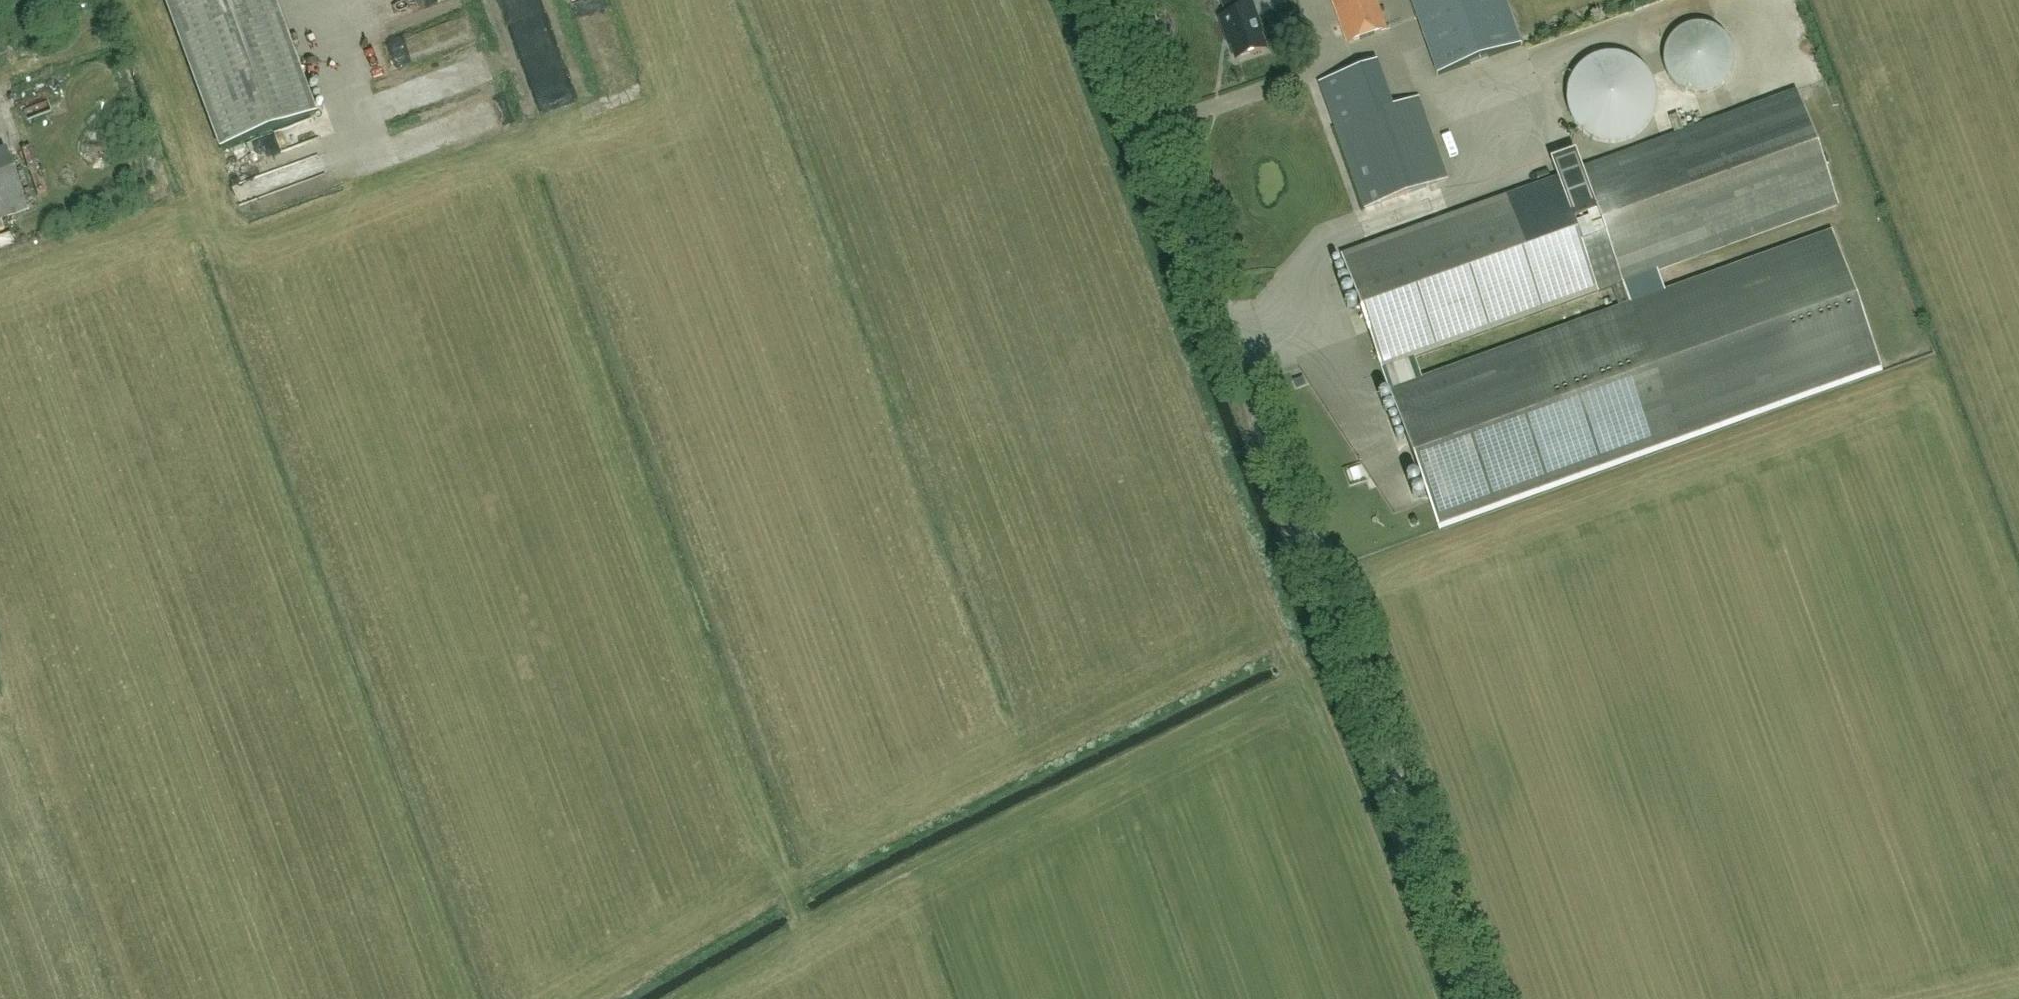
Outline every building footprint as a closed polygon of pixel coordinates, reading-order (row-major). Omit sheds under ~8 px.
[(219,149),(313,115),(271,0),(165,0),(219,149)] [(1228,15),(1220,18),(1226,34),(1228,34),(1236,59),(1265,49),(1260,34),(1262,33),(1251,0),(1223,0),(1228,15)] [(1347,44),(1388,30),(1377,0),(1332,0),(1347,44)] [(1438,75),(1521,46),(1505,0),(1411,0),(1438,75)] [(1732,70),(1734,60),(1733,49),(1729,40),(1722,32),(1713,26),(1703,24),(1692,24),(1682,28),(1674,34),(1668,42),(1664,52),(1664,63),(1667,73),(1672,82),(1680,89),(1690,93),(1700,94),(1711,92),(1720,87),(1727,79),(1732,70)] [(1568,88),(1567,101),(1569,113),(1575,123),(1583,132),(1593,139),(1604,142),(1616,143),(1628,140),(1639,134),(1647,126),(1653,115),(1656,104),(1656,92),(1653,80),(1646,69),(1637,61),(1626,55),(1613,53),(1601,55),(1590,59),(1580,67),(1572,77),(1568,88)] [(1393,107),(1383,78),(1368,83),(1362,67),(1319,82),(1335,126),(1364,208),(1448,178),(1419,97),(1393,107)] [(1590,189),(1563,198),(1557,180),(1341,254),(1380,370),(1597,296),(1596,293),(1613,287),(1620,307),(1390,389),(1438,523),(1879,365),(1831,231),(1631,303),(1625,282),(1839,205),(1798,91),(1582,168),(1590,189)] [(5,149),(0,151),(0,219),(27,210),(5,149)] [(1369,235),(1452,210),(1445,186),(1362,211),(1369,235)]
